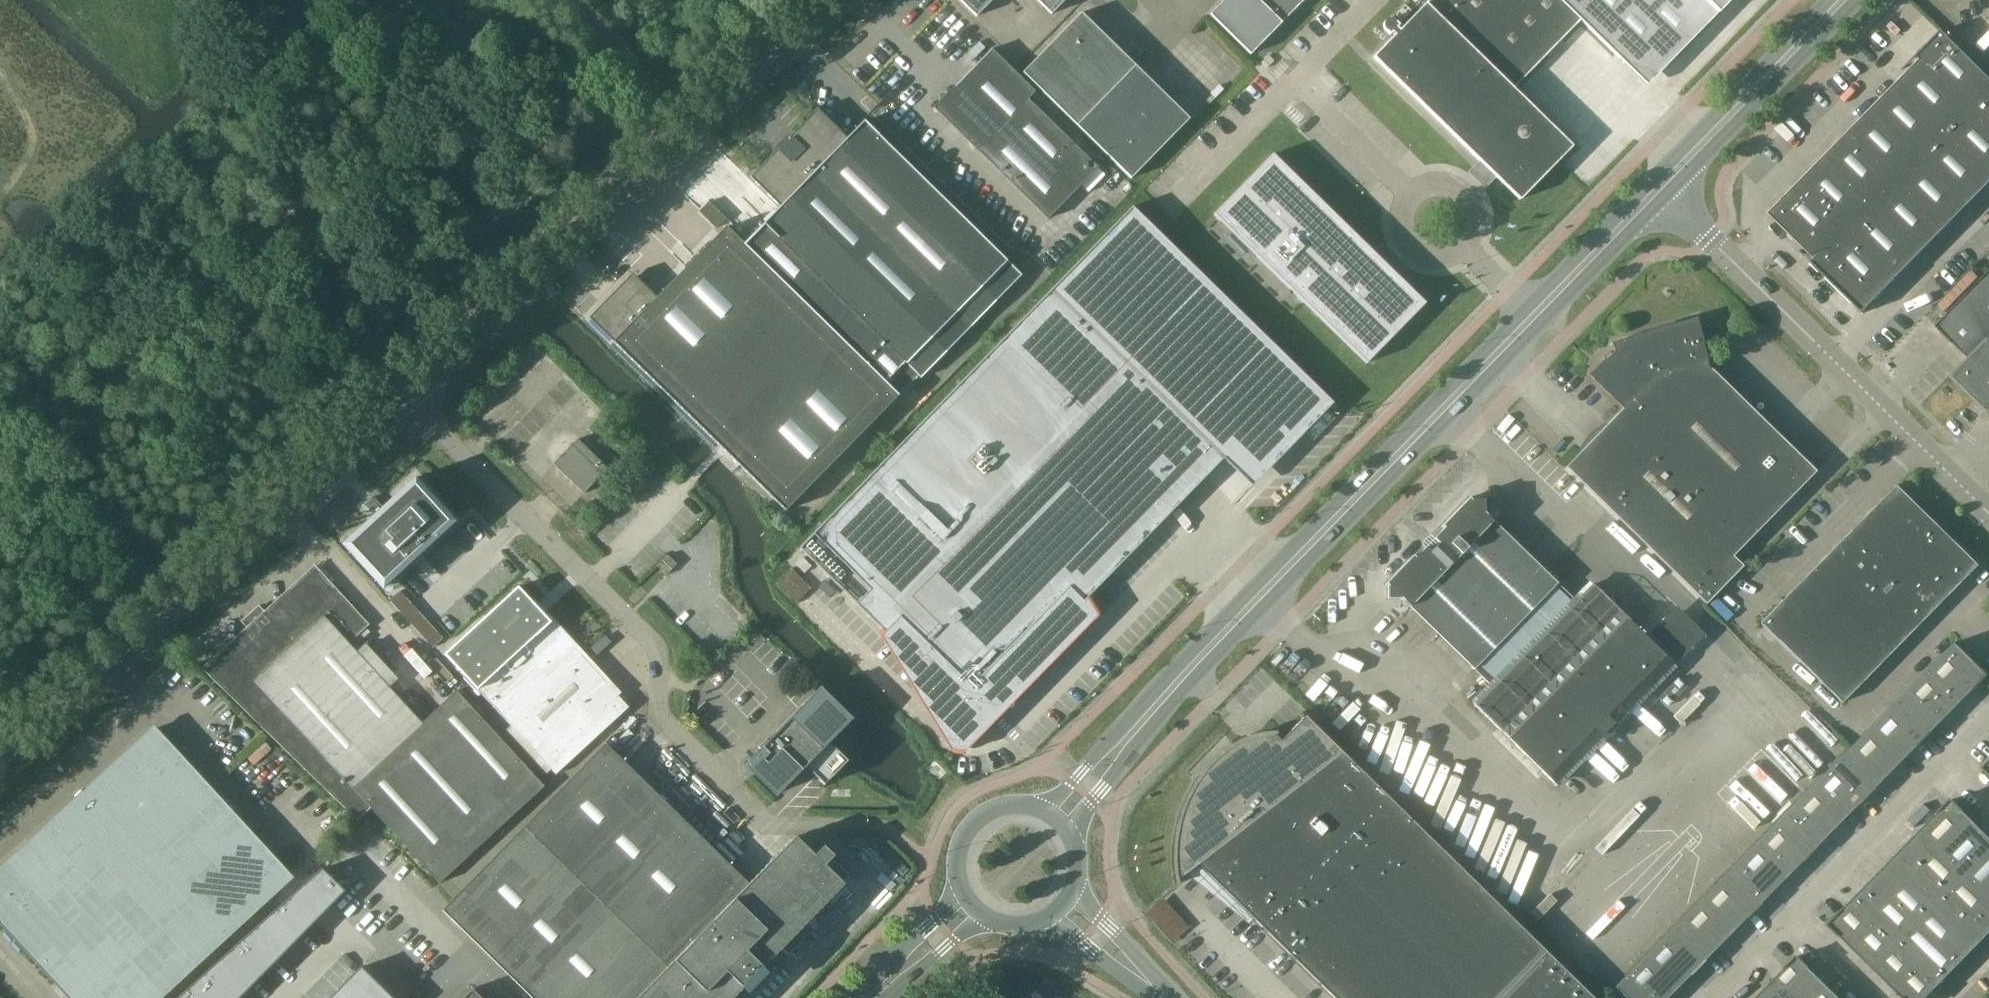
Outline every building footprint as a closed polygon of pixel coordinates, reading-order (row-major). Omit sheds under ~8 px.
[(976,17),(992,0),(959,0),(976,17)] [(1051,14),(1065,0),(1036,0),(1051,14)] [(1209,14),(1250,54),(1281,23),(1304,0),(1223,0),(1209,14)] [(1373,57),(1374,58),(1479,161),(1496,177),(1520,199),(1571,148),(1572,147),(1572,146),(1572,145),(1571,145),(1513,88),(1580,20),(1624,63),(1669,62),(1730,0),(1429,0),(1416,13),(1399,30),(1397,28),(1399,25),(1394,21),(1392,20),(1390,19),(1388,19),(1386,20),(1384,22),(1383,24),(1383,27),(1384,29),(1385,31),(1389,35),(1392,33),(1394,35),(1374,56),(1373,57)] [(1022,73),(1076,126),(1135,66),(1109,40),(1111,38),(1109,35),(1106,38),(1081,13),(1022,73)] [(1862,313),(1896,279),(1895,279),(1988,184),(1988,78),(1951,41),(1952,41),(1941,31),(1915,57),(1916,58),(1917,57),(1920,60),(1769,214),(1797,242),(1815,260),(1812,262),(1811,263),(1862,313)] [(953,87),(933,108),(934,109),(934,108),(1045,217),(1095,165),(1067,138),(1075,130),(991,49),(954,87),(953,87)] [(1189,119),(1163,93),(1166,91),(1163,88),(1160,91),(1135,66),(1076,126),(1131,179),(1189,119)] [(1021,275),(864,121),(847,138),(817,109),(788,138),(791,141),(781,151),(778,148),(750,177),(780,207),(763,224),(907,365),(920,378),(1021,275)] [(913,161),(971,222),(979,216),(920,154),(913,161)] [(1272,159),(1218,214),(1366,358),(1420,303),(1272,159)] [(1132,206),(798,548),(881,628),(877,632),(949,749),(951,751),(952,752),(954,753),(956,753),(958,754),(960,754),(962,753),(964,752),(965,751),(1100,613),(1089,595),(1276,404),(1304,432),(1333,403),(1132,206)] [(632,274),(589,318),(613,342),(785,510),(898,395),(887,384),(907,365),(763,224),(744,243),(726,226),(657,297),(632,273),(632,274)] [(1935,326),(1970,360),(1953,377),(1988,342),(1988,343),(1988,272),(1935,326)] [(1695,319),(1623,340),(1610,343),(1611,345),(1612,345),(1614,352),(1590,376),(1623,408),(1725,507),(1787,444),(1708,367),(1695,319)] [(1988,342),(1953,377),(1988,412),(1988,411),(1988,343),(1988,342)] [(1725,507),(1623,408),(1579,453),(1565,467),(1705,604),(1743,566),(1733,557),(1741,548),(1713,520),(1725,507)] [(571,443),(569,445),(570,446),(552,464),(583,494),(601,475),(602,477),(604,475),(603,474),(608,468),(577,438),(572,444),(571,443)] [(1816,471),(1787,444),(1725,507),(1713,520),(1741,548),(1816,471)] [(415,477),(365,523),(343,544),(383,587),(455,521),(415,477)] [(1895,485),(1872,508),(1913,548),(1936,525),(1895,485)] [(1593,584),(1576,602),(1484,512),(1484,500),(1472,501),(1469,498),(1385,584),(1388,586),(1388,599),(1400,598),(1492,687),(1474,705),(1554,784),(1673,664),(1593,584)] [(1913,548),(1872,508),(1850,531),(1890,571),(1913,548)] [(1936,525),(1913,548),(1954,588),(1976,565),(1936,525)] [(1890,571),(1850,531),(1827,554),(1868,594),(1890,571)] [(1954,588),(1913,548),(1890,571),(1931,611),(1954,588)] [(657,565),(666,574),(676,564),(667,554),(657,565)] [(1868,594),(1827,554),(1804,577),(1845,617),(1868,594)] [(242,702),(356,815),(369,805),(440,882),(544,787),(457,691),(422,723),(346,640),(361,627),(354,620),(351,622),(336,606),(342,601),(314,570),(207,668),(242,702)] [(792,570),(777,584),(796,603),(810,588),(792,570)] [(1890,571),(1868,594),(1845,617),(1886,657),(1931,611),(1890,571)] [(1845,617),(1804,577),(1782,600),(1823,640),(1845,617)] [(577,658),(540,618),(531,608),(534,605),(517,587),(444,654),(555,774),(628,707),(580,655),(577,658)] [(1823,640),(1782,600),(1759,623),(1800,663),(1823,640)] [(1886,657),(1845,617),(1823,640),(1864,680),(1886,657)] [(605,634),(589,648),(596,655),(611,642),(605,634)] [(1864,680),(1823,640),(1800,663),(1841,703),(1864,680)] [(1984,675),(1952,643),(1895,701),(1927,733),(1984,675)] [(848,760),(829,742),(853,718),(849,715),(850,714),(821,686),(767,741),(766,739),(758,747),(760,749),(744,765),(776,797),(805,767),(824,785),(848,760)] [(1899,761),(1927,733),(1895,701),(1867,730),(1899,761)] [(1305,716),(1281,740),(1274,733),(1276,733),(1276,732),(1267,733),(1258,734),(1250,736),(1242,739),(1234,743),(1226,748),(1219,754),(1212,761),(1205,768),(1200,775),(1195,783),(1189,794),(1184,805),(1180,816),(1177,827),(1175,839),(1174,851),(1174,858),(1174,864),(1175,870),(1176,877),(1177,883),(1178,883),(1178,879),(1195,861),(1335,997),(1500,997),(1546,951),(1305,716)] [(71,997),(160,997),(291,877),(183,759),(182,759),(154,729),(93,785),(77,799),(0,870),(0,921),(71,997)] [(1871,790),(1899,761),(1867,730),(1839,758),(1871,790)] [(826,865),(835,855),(825,845),(815,855),(796,836),(749,884),(605,743),(442,909),(533,997),(733,997),(845,884),(826,865)] [(1843,818),(1871,790),(1839,758),(1811,787),(1843,818)] [(1815,847),(1843,818),(1811,787),(1783,815),(1815,847)] [(1951,800),(1919,832),(1941,854),(1973,822),(1951,800)] [(1787,875),(1815,847),(1783,815),(1755,844),(1787,875)] [(1973,822),(1941,854),(1963,875),(1988,848),(1988,837),(1973,822)] [(1963,875),(1941,854),(1919,832),(1896,855),(1940,898),(1963,875)] [(1759,904),(1787,875),(1755,844),(1727,872),(1759,904)] [(1963,875),(1984,896),(1988,891),(1988,848),(1963,875)] [(1940,898),(1896,855),(1874,878),(1917,921),(1940,898)] [(322,868),(289,897),(314,922),(345,891),(322,868)] [(1731,932),(1759,904),(1727,872),(1699,901),(1731,932)] [(1984,896),(1963,875),(1940,898),(1983,941),(1988,935),(1988,901),(1984,896)] [(1917,921),(1874,878),(1851,902),(1873,923),(1894,944),(1917,921)] [(1163,893),(1146,908),(1173,940),(1190,925),(1163,893)] [(289,897),(272,913),(298,938),(314,922),(289,897)] [(1960,964),(1983,941),(1940,898),(1917,921),(1960,964)] [(1703,961),(1731,932),(1699,901),(1671,929),(1703,961)] [(1850,947),(1873,923),(1851,902),(1828,925),(1850,947)] [(272,913),(255,928),(282,954),(298,938),(272,913)] [(1938,987),(1960,964),(1917,921),(1894,944),(1916,965),(1938,987)] [(1872,968),(1894,944),(1873,923),(1850,947),(1872,968)] [(255,928),(238,943),(266,971),(282,954),(255,928)] [(1675,990),(1703,961),(1671,929),(1643,958),(1675,990)] [(238,943),(221,959),(250,987),(266,971),(238,943)] [(1893,989),(1916,965),(1894,944),(1872,968),(1893,989)] [(1500,997),(1593,997),(1546,951),(1500,997)] [(1775,979),(1794,997),(1799,997),(1819,978),(1797,956),(1775,979)] [(1675,990),(1643,958),(1607,994),(1612,997),(1621,997),(1623,995),(1626,997),(1667,997),(1675,990)] [(204,974),(229,997),(239,997),(250,987),(221,959),(204,974)] [(1938,987),(1916,965),(1893,989),(1902,997),(1927,997),(1938,987)] [(344,982),(360,997),(393,997),(361,966),(344,982)] [(187,989),(196,997),(229,997),(204,974),(187,989)] [(1819,978),(1799,997),(1840,997),(1819,978)] [(1775,979),(1756,997),(1794,997),(1775,979)] [(329,997),(360,997),(344,982),(329,997)] [(177,997),(196,997),(187,989),(177,997)]
